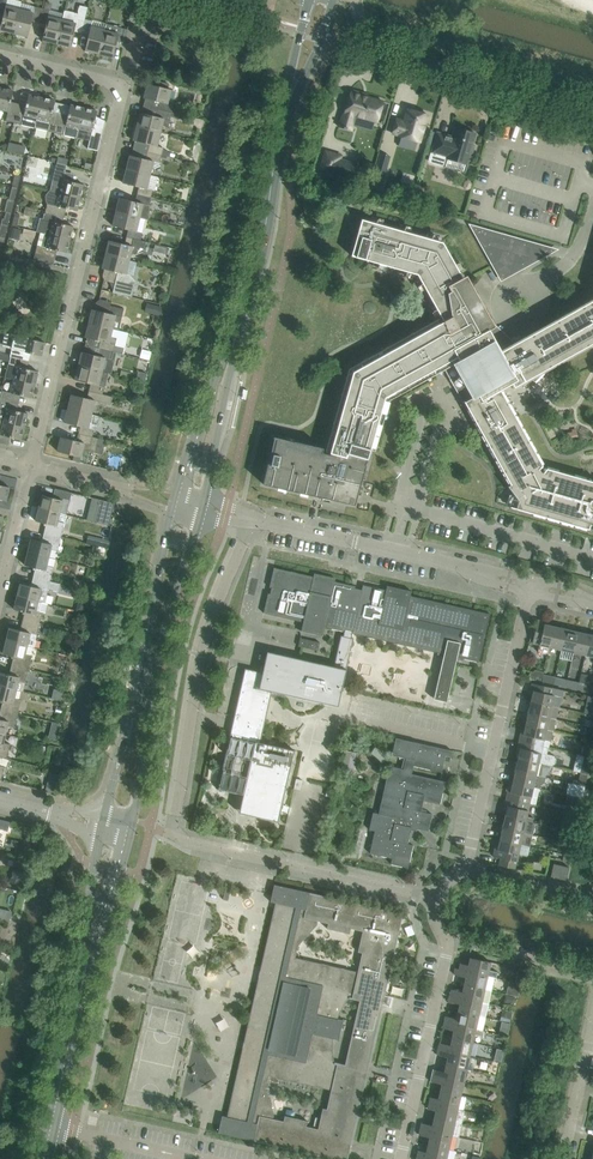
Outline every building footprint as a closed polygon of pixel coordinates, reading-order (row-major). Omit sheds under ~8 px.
[(14,33),(19,9),(6,6),(7,0),(0,0),(0,13),(4,14),(0,28),(0,29),(14,33)] [(64,11),(62,20),(56,43),(70,47),(74,31),(81,33),(85,19),(87,8),(80,6),(78,15),(64,11)] [(19,9),(14,33),(28,36),(31,21),(39,22),(42,8),(35,7),(33,13),(19,9)] [(42,40),(56,43),(62,20),(48,16),(50,10),(42,8),(39,22),(46,24),(42,40)] [(164,11),(154,8),(152,15),(162,17),(164,11)] [(85,19),(81,33),(89,35),(85,50),(99,54),(106,23),(92,20),(92,21),(85,19)] [(120,27),(106,23),(99,54),(113,57),(117,41),(124,43),(127,29),(120,27)] [(160,102),(158,109),(172,112),(174,105),(167,103),(171,89),(147,83),(144,98),(160,102)] [(8,111),(13,90),(0,87),(0,109),(8,111)] [(345,104),(338,126),(343,128),(346,129),(351,130),(353,125),(356,116),(374,121),(377,122),(383,101),(367,97),(362,95),(363,93),(351,89),(349,95),(347,105),(345,104)] [(34,128),(42,97),(29,94),(26,105),(18,103),(15,117),(13,123),(34,128)] [(52,112),(55,101),(42,97),(34,128),(55,133),(60,114),(52,112)] [(76,138),(84,108),(70,104),(68,115),(60,114),(55,133),(76,138)] [(97,111),(84,108),(76,138),(90,142),(88,148),(98,151),(105,120),(95,118),(97,111)] [(428,114),(407,108),(403,120),(397,118),(392,133),(399,135),(399,136),(420,142),(428,114)] [(140,112),(137,126),(160,132),(162,125),(168,126),(170,120),(171,116),(172,112),(158,109),(156,116),(140,112)] [(6,121),(13,123),(15,117),(7,115),(6,121)] [(137,126),(134,140),(135,141),(149,144),(147,151),(161,155),(166,156),(170,157),(171,153),(170,153),(166,150),(163,149),(163,147),(157,146),(160,132),(137,126)] [(431,152),(429,161),(464,172),(467,163),(470,154),(471,154),(472,153),(475,146),(474,144),(472,144),(475,134),(455,128),(452,137),(448,136),(437,132),(431,152)] [(9,141),(7,150),(13,152),(15,143),(9,141)] [(130,155),(127,169),(150,175),(151,168),(153,168),(160,165),(161,163),(159,162),(161,155),(147,151),(146,159),(130,155)] [(325,151),(320,169),(351,178),(354,167),(339,163),(340,159),(341,155),(325,151)] [(85,162),(84,169),(92,171),(94,164),(85,162)] [(417,185),(417,162),(391,162),(391,185),(417,185)] [(50,190),(80,197),(82,188),(83,184),(63,179),(66,165),(57,163),(51,188),(50,190)] [(377,165),(373,181),(382,183),(387,167),(377,165)] [(127,169),(123,183),(139,187),(137,194),(151,198),(153,190),(155,190),(158,177),(150,175),(127,169)] [(14,179),(12,186),(17,188),(20,175),(15,174),(14,179)] [(14,200),(15,195),(17,188),(12,186),(12,188),(10,194),(9,199),(14,200)] [(47,202),(48,203),(46,211),(64,216),(66,208),(77,211),(80,197),(50,190),(49,191),(48,192),(47,193),(47,194),(47,195),(46,196),(46,197),(46,198),(46,200),(47,201),(47,202)] [(420,191),(418,200),(426,202),(428,198),(425,193),(420,191)] [(451,205),(454,206),(454,205),(457,205),(456,207),(459,207),(463,194),(455,191),(451,205)] [(120,198),(116,212),(139,217),(148,219),(148,218),(148,216),(149,215),(149,214),(149,212),(149,210),(149,209),(149,205),(151,198),(137,194),(135,201),(120,198)] [(6,211),(11,213),(14,200),(9,199),(8,199),(5,211),(6,211)] [(11,213),(6,211),(4,219),(3,224),(8,225),(11,213)] [(62,223),(64,216),(46,211),(44,219),(40,218),(37,231),(45,233),(70,239),(73,226),(62,223)] [(128,229),(126,237),(140,240),(142,233),(136,231),(139,217),(116,212),(113,226),(128,229)] [(263,484),(313,495),(314,494),(320,495),(320,497),(355,505),(366,464),(365,464),(365,463),(366,463),(369,455),(370,449),(373,450),(375,450),(376,447),(382,422),(383,419),(389,400),(407,390),(409,388),(432,376),(435,374),(434,373),(433,370),(429,362),(444,353),(450,365),(458,361),(459,361),(461,364),(454,367),(458,374),(465,371),(466,374),(460,377),(464,384),(470,381),(472,384),(463,389),(467,396),(476,391),(478,394),(465,401),(464,401),(475,421),(510,484),(507,486),(511,490),(518,500),(516,507),(510,506),(510,507),(588,529),(590,525),(592,526),(592,481),(546,468),(543,471),(543,472),(540,471),(539,469),(539,468),(542,465),(517,420),(500,389),(512,383),(514,386),(513,386),(514,387),(530,378),(534,381),(527,388),(528,389),(545,372),(550,367),(592,342),(592,299),(530,335),(511,345),(497,332),(492,335),(489,330),(491,328),(495,326),(470,281),(466,275),(462,277),(443,242),(361,219),(357,235),(361,236),(356,255),(351,254),(351,255),(417,274),(443,321),(441,322),(439,319),(439,318),(436,319),(414,332),(410,334),(388,346),(385,348),(363,360),(360,362),(349,368),(342,393),(341,396),(334,420),(333,423),(327,445),(326,448),(325,451),(327,452),(330,452),(330,453),(329,454),(322,452),(323,448),(274,437),(273,438),(276,439),(270,464),(268,463),(263,484)] [(478,235),(484,245),(534,259),(544,254),(544,253),(543,253),(544,248),(551,250),(552,249),(474,227),(474,228),(481,230),(479,235),(478,234),(478,235)] [(12,228),(9,240),(15,241),(16,238),(19,238),(22,230),(12,228)] [(37,245),(33,259),(52,264),(56,250),(67,253),(70,239),(45,233),(42,246),(37,245)] [(109,240),(106,254),(129,260),(130,253),(135,255),(144,251),(146,241),(140,240),(126,237),(125,244),(109,240)] [(126,274),(129,260),(106,254),(102,268),(118,272),(113,292),(131,297),(135,281),(129,274),(126,274)] [(592,269),(592,264),(584,258),(575,270),(586,278),(592,269)] [(89,323),(112,329),(117,330),(121,316),(122,316),(124,309),(110,305),(108,313),(92,309),(89,323)] [(155,306),(153,314),(162,316),(164,308),(155,306)] [(110,336),(112,329),(89,323),(85,337),(101,341),(99,348),(113,351),(115,345),(116,341),(114,338),(110,336)] [(10,356),(29,361),(31,353),(41,356),(45,342),(15,335),(10,356)] [(110,364),(113,351),(99,348),(97,355),(82,352),(78,365),(108,373),(111,371),(112,366),(110,364)] [(142,349),(140,358),(149,361),(152,352),(142,349)] [(10,356),(5,377),(14,379),(34,384),(38,371),(27,368),(29,361),(10,356)] [(91,383),(89,391),(103,394),(108,373),(78,365),(75,379),(91,383)] [(34,384),(14,379),(11,392),(2,390),(0,396),(0,398),(18,403),(20,395),(31,398),(34,384)] [(112,396),(103,394),(89,391),(87,398),(71,394),(68,408),(91,414),(95,400),(110,404),(112,396)] [(4,421),(24,426),(27,413),(17,410),(18,403),(0,398),(0,420),(4,421)] [(80,426),(78,433),(92,437),(94,429),(96,428),(99,417),(98,415),(91,414),(68,408),(65,422),(80,426)] [(21,440),(24,426),(4,421),(0,435),(10,437),(21,440)] [(61,437),(57,451),(74,455),(81,457),(83,449),(95,452),(98,438),(92,437),(78,433),(77,441),(61,437)] [(10,437),(0,435),(0,434),(0,443),(8,445),(10,437)] [(6,500),(9,487),(0,485),(0,499),(6,500)] [(68,506),(72,492),(55,488),(52,497),(42,495),(39,508),(59,513),(61,504),(68,506)] [(99,499),(94,521),(106,524),(109,525),(110,519),(114,503),(99,499)] [(46,523),(44,532),(61,537),(64,523),(66,514),(59,513),(39,508),(36,521),(46,523)] [(31,539),(28,552),(48,557),(50,549),(57,550),(61,537),(44,532),(42,541),(31,539)] [(89,534),(87,543),(108,548),(110,540),(89,534)] [(48,557),(28,552),(25,565),(35,567),(33,577),(50,581),(53,567),(46,565),(48,557)] [(262,672),(259,688),(272,691),(338,706),(340,695),(341,691),(343,691),(343,690),(342,690),(343,686),(348,659),(350,654),(353,639),(353,638),(351,638),(353,633),(426,650),(431,651),(438,652),(444,654),(447,640),(460,643),(457,657),(463,658),(479,662),(479,661),(484,640),(482,640),(483,635),(485,635),(490,614),(410,595),(411,594),(411,591),(387,585),(386,590),(363,585),(362,589),(355,588),(355,586),(334,581),(335,577),(314,573),(313,576),(274,567),(269,587),(271,587),(270,593),(268,593),(263,613),(303,622),(300,633),(301,633),(322,637),(324,627),(343,631),(344,631),(343,636),(340,635),(333,666),(299,658),(267,651),(262,672)] [(60,583),(50,581),(33,577),(31,586),(20,583),(17,596),(45,603),(48,588),(58,591),(60,583)] [(17,596),(14,609),(24,612),(22,621),(39,625),(43,611),(45,612),(47,603),(45,603),(17,596)] [(79,601),(78,606),(89,609),(91,598),(84,597),(79,601)] [(548,654),(549,647),(554,626),(549,625),(549,622),(537,619),(532,643),(539,644),(538,652),(548,654)] [(9,627),(6,640),(27,645),(28,646),(34,647),(39,625),(22,621),(20,630),(9,627)] [(549,647),(561,650),(566,629),(554,626),(549,647)] [(578,632),(566,629),(561,650),(573,652),(578,632)] [(573,652),(585,655),(590,634),(578,632),(573,652)] [(592,657),(592,635),(590,634),(585,655),(592,657)] [(300,638),(298,646),(318,650),(320,642),(300,638)] [(14,656),(11,665),(28,669),(32,655),(25,654),(27,645),(6,640),(3,653),(14,656)] [(16,690),(23,691),(28,669),(11,665),(9,674),(0,672),(0,686),(16,690)] [(260,742),(272,691),(259,688),(262,672),(245,668),(217,789),(242,795),(239,812),(278,821),(294,750),(260,742)] [(45,695),(62,699),(65,689),(57,687),(60,676),(32,669),(27,687),(45,692),(45,695)] [(555,677),(553,684),(565,687),(567,680),(555,677)] [(567,680),(565,687),(577,689),(579,683),(567,680)] [(532,683),(529,695),(532,695),(531,701),(558,707),(562,692),(562,690),(555,688),(532,683)] [(579,683),(577,689),(589,692),(591,685),(579,683)] [(16,690),(0,686),(0,699),(3,700),(1,709),(18,713),(21,700),(14,698),(16,690)] [(531,701),(528,713),(555,719),(558,707),(531,701)] [(57,707),(55,714),(62,715),(64,708),(57,707)] [(5,734),(7,726),(14,727),(18,713),(1,709),(0,711),(0,733),(5,734)] [(555,719),(528,713),(525,725),(553,731),(555,719)] [(52,724),(51,730),(60,732),(62,726),(52,724)] [(521,729),(519,741),(542,746),(544,739),(550,741),(553,731),(525,725),(524,730),(521,729)] [(7,758),(10,744),(3,742),(5,734),(0,733),(0,756),(7,758)] [(452,750),(396,738),(395,739),(392,755),(406,758),(403,769),(389,766),(387,774),(378,813),(429,826),(429,825),(432,814),(421,811),(422,803),(423,800),(439,804),(440,804),(443,791),(445,782),(411,774),(413,766),(441,772),(445,755),(451,756),(452,750)] [(519,753),(518,758),(552,766),(555,755),(547,753),(549,747),(542,746),(519,741),(516,752),(519,753)] [(345,750),(341,766),(348,768),(352,751),(345,750)] [(580,773),(587,774),(591,757),(584,755),(580,773)] [(552,766),(518,758),(515,770),(545,777),(545,775),(552,766)] [(515,770),(513,782),(539,788),(540,785),(544,782),(545,777),(515,770)] [(50,771),(45,791),(53,793),(54,787),(57,788),(58,784),(61,774),(50,771)] [(540,788),(539,788),(513,782),(510,782),(506,798),(529,804),(536,805),(540,788)] [(578,784),(575,796),(582,798),(585,786),(578,784)] [(567,795),(563,812),(569,813),(579,815),(582,798),(575,796),(567,795)] [(506,810),(505,816),(533,822),(534,817),(527,816),(529,804),(506,798),(503,810),(506,810)] [(378,813),(373,812),(369,829),(375,831),(370,853),(392,858),(391,864),(408,868),(413,845),(407,844),(411,827),(428,831),(429,826),(378,813)] [(579,815),(569,813),(568,822),(564,821),(563,829),(575,832),(579,815)] [(535,823),(533,822),(505,816),(502,828),(532,835),(535,823)] [(8,831),(10,822),(0,819),(0,829),(8,831)] [(500,840),(520,844),(530,846),(532,835),(502,828),(500,840)] [(566,842),(573,844),(575,832),(563,829),(560,841),(566,842)] [(50,832),(38,834),(39,844),(48,842),(51,842),(50,832)] [(12,845),(26,847),(27,837),(13,835),(12,845)] [(516,862),(520,844),(500,840),(498,845),(496,844),(493,856),(500,858),(499,865),(515,869),(515,868),(516,862)] [(570,856),(573,844),(566,842),(563,854),(570,856)] [(569,867),(553,863),(550,876),(566,880),(569,867)] [(13,869),(9,882),(19,884),(22,871),(13,869)] [(218,1132),(336,1158),(347,1158),(403,913),(310,892),(303,891),(300,890),(274,884),(270,901),(275,903),(227,1116),(222,1115),(218,1132)] [(227,904),(230,892),(230,890),(224,889),(221,902),(227,904)] [(489,970),(490,962),(470,957),(468,965),(460,963),(459,969),(495,977),(496,978),(497,972),(489,970)] [(455,968),(454,974),(458,975),(466,977),(464,984),(492,991),(494,977),(459,969),(455,968)] [(527,970),(518,968),(516,978),(515,980),(515,981),(518,983),(528,982),(527,981),(527,973),(527,970)] [(451,989),(450,995),(489,1004),(489,1002),(492,991),(464,984),(462,992),(451,989)] [(450,995),(449,1001),(460,1003),(458,1011),(478,1015),(486,1017),(489,1004),(450,995)] [(486,1017),(478,1015),(458,1011),(457,1014),(456,1019),(445,1016),(444,1022),(447,1023),(475,1029),(483,1030),(486,1017)] [(444,1022),(443,1028),(454,1030),(452,1038),(472,1042),(474,1035),(482,1037),(484,1031),(483,1030),(475,1029),(444,1022)] [(469,1055),(472,1042),(452,1038),(450,1045),(439,1043),(438,1048),(469,1055)] [(448,1057),(446,1064),(466,1069),(469,1055),(438,1048),(437,1054),(448,1057)] [(433,1069),(431,1075),(463,1082),(466,1069),(446,1064),(444,1071),(433,1069)] [(440,1091),(460,1096),(463,1082),(431,1075),(430,1081),(442,1083),(440,1091)] [(430,1097),(429,1103),(463,1110),(466,1097),(460,1096),(440,1091),(438,1099),(430,1097)] [(436,1110),(434,1118),(461,1124),(464,1110),(429,1103),(428,1108),(436,1110)] [(461,1124),(434,1118),(432,1125),(421,1123),(420,1129),(451,1136),(458,1137),(461,1124)] [(448,1149),(451,1136),(420,1129),(419,1135),(430,1137),(428,1145),(448,1149)] [(448,1149),(428,1145),(426,1152),(418,1150),(417,1156),(430,1158),(453,1158),(455,1151),(448,1149)]
